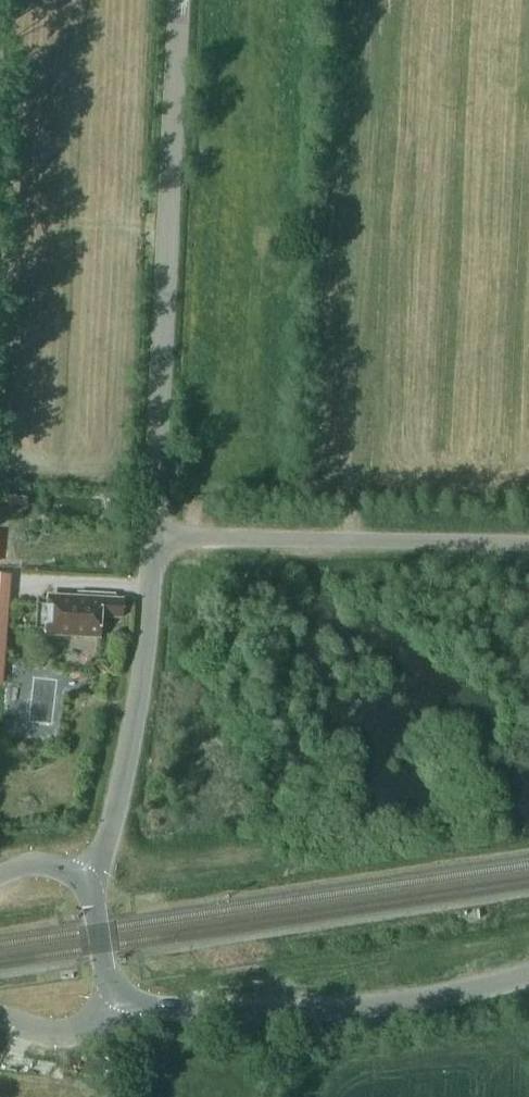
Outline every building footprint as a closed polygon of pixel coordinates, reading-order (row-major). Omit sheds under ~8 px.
[(76,635),(102,637),(103,615),(124,616),(125,599),(117,598),(118,594),(78,591),(78,601),(71,600),(71,599),(49,598),(47,633),(68,635),(68,634),(76,634),(76,635)]
